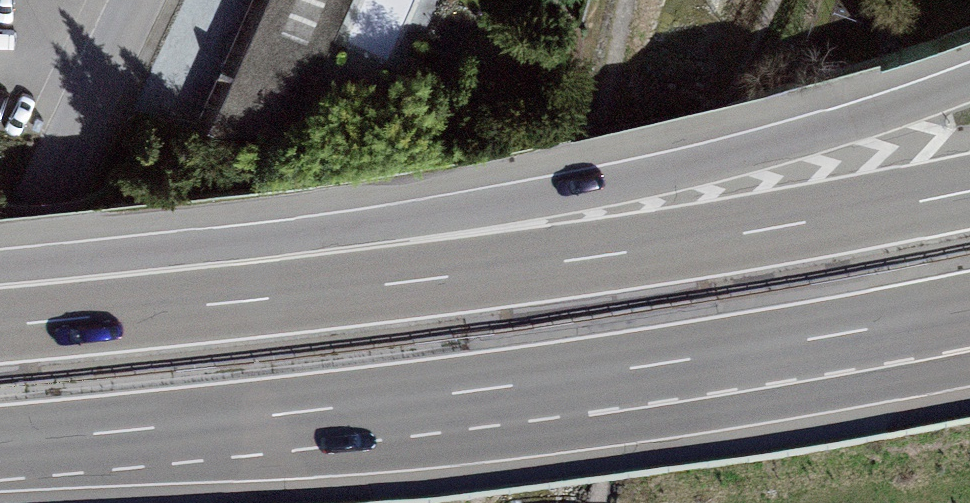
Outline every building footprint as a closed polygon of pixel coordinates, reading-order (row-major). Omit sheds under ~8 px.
[(202,139),(294,132),(352,0),(261,0),(202,139)]
